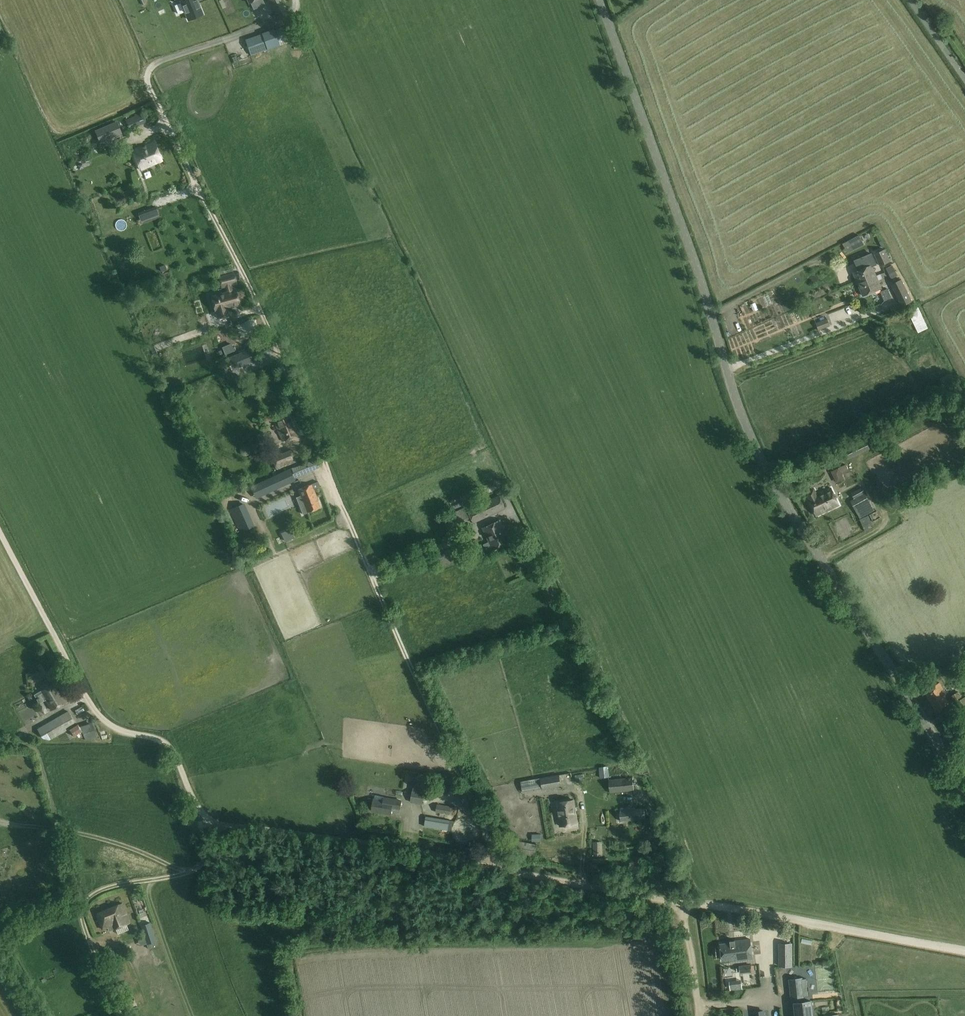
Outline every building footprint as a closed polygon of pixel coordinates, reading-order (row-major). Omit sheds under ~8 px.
[(181,1),(188,19),(202,14),(197,1),(199,0),(183,0),(181,1)] [(276,14),(285,9),(281,0),(270,0),(276,14)] [(274,28),(245,37),(253,60),(268,55),(265,48),(287,41),(284,30),(276,33),(274,28)] [(245,40),(239,42),(247,61),(253,59),(245,40)] [(136,116),(125,120),(129,129),(149,120),(145,110),(135,114),(136,116)] [(117,122),(99,130),(104,140),(121,133),(117,122)] [(143,148),(141,147),(132,151),(140,170),(162,160),(154,142),(145,145),(145,147),(143,148)] [(156,207),(147,211),(149,217),(159,214),(156,207)] [(863,242),(859,235),(848,241),(852,248),(863,242)] [(875,254),(880,265),(890,261),(885,249),(875,254)] [(874,265),(872,266),(872,265),(853,272),(857,282),(867,279),(867,282),(877,278),(874,270),(876,269),(874,265)] [(887,268),(892,278),(897,275),(892,266),(887,268)] [(225,286),(227,291),(211,295),(215,311),(216,311),(218,317),(229,314),(227,308),(240,305),(236,289),(232,290),(231,284),(236,283),(234,273),(219,277),(222,287),(225,286)] [(867,279),(857,282),(863,295),(881,288),(877,278),(867,282),(867,279)] [(891,283),(902,304),(911,300),(901,278),(891,283)] [(835,331),(857,324),(856,322),(861,320),(856,305),(829,313),(835,331)] [(918,332),(928,327),(917,305),(907,310),(918,332)] [(818,330),(830,325),(827,318),(816,323),(818,330)] [(249,349),(232,356),(236,368),(253,361),(249,349)] [(959,388),(951,373),(940,378),(948,393),(959,388)] [(282,440),(298,434),(289,413),(274,419),(282,440)] [(846,452),(848,457),(870,447),(868,441),(846,452)] [(881,443),(872,447),(876,455),(885,450),(881,443)] [(296,461),(291,450),(271,458),(275,469),(296,461)] [(315,458),(308,461),(305,463),(308,471),(319,467),(315,458)] [(834,477),(848,470),(846,464),(831,471),(834,477)] [(289,469),(269,478),(274,489),(294,480),(289,469)] [(265,480),(262,481),(251,486),(254,493),(263,489),(262,488),(268,486),(265,480)] [(298,489),(300,495),(296,497),(302,513),(307,511),(307,512),(319,507),(316,497),(317,497),(313,488),(320,486),(317,481),(298,489)] [(861,487),(851,493),(854,498),(851,500),(860,517),(874,509),(861,487)] [(814,488),(813,489),(806,492),(809,498),(808,499),(816,516),(839,505),(831,488),(817,495),(814,488)] [(499,495),(468,509),(474,522),(505,508),(499,495)] [(268,515),(289,508),(287,500),(265,507),(268,515)] [(241,533),(254,528),(243,506),(231,511),(241,533)] [(861,519),(864,525),(872,522),(869,516),(861,519)] [(483,528),(490,542),(491,541),(495,548),(510,541),(500,519),(483,528)] [(856,525),(851,530),(855,535),(860,530),(856,525)] [(523,559),(529,571),(534,569),(529,556),(523,559)] [(52,675),(50,672),(44,661),(38,665),(41,670),(42,670),(47,678),(52,675)] [(52,710),(68,701),(57,681),(34,694),(39,703),(45,699),(52,710)] [(953,704),(940,682),(924,691),(937,713),(953,704)] [(964,719),(964,697),(962,698),(959,691),(951,695),(955,702),(964,719)] [(50,739),(76,724),(68,711),(38,728),(43,737),(50,739)] [(541,778),(542,789),(560,786),(558,775),(541,778)] [(633,790),(633,787),(632,777),(608,779),(609,792),(633,790)] [(521,781),(522,788),(535,786),(534,779),(521,781)] [(443,796),(440,787),(440,786),(428,789),(429,792),(425,792),(413,789),(411,802),(422,804),(423,799),(431,798),(432,799),(443,796)] [(401,801),(384,798),(384,800),(374,798),(372,811),(391,814),(393,805),(401,806),(401,801)] [(577,823),(573,799),(556,802),(560,826),(577,823)] [(426,814),(436,814),(435,802),(425,802),(426,814)] [(436,812),(449,814),(451,806),(437,804),(436,812)] [(620,821),(645,818),(644,808),(634,809),(634,805),(627,806),(628,809),(619,810),(620,821)] [(448,830),(449,823),(425,819),(424,826),(448,830)] [(510,852),(534,856),(536,844),(513,840),(510,852)] [(593,842),(593,856),(602,856),(601,842),(593,842)] [(592,859),(593,866),(604,865),(604,858),(592,859)] [(122,903),(96,913),(102,929),(107,927),(108,931),(113,929),(115,928),(117,934),(128,930),(126,925),(129,924),(126,914),(122,903)] [(156,941),(150,922),(141,925),(147,944),(156,941)] [(736,958),(736,960),(752,958),(750,938),(729,941),(730,943),(720,944),(722,960),(736,958)] [(792,944),(779,944),(780,966),(792,966),(792,944)] [(108,966),(118,962),(112,949),(103,953),(108,966)] [(792,997),(808,995),(806,978),(801,979),(801,978),(790,980),(792,997)] [(730,982),(730,990),(742,988),(741,980),(730,982)] [(796,1015),(813,1015),(811,1001),(795,1002),(796,1015)]
